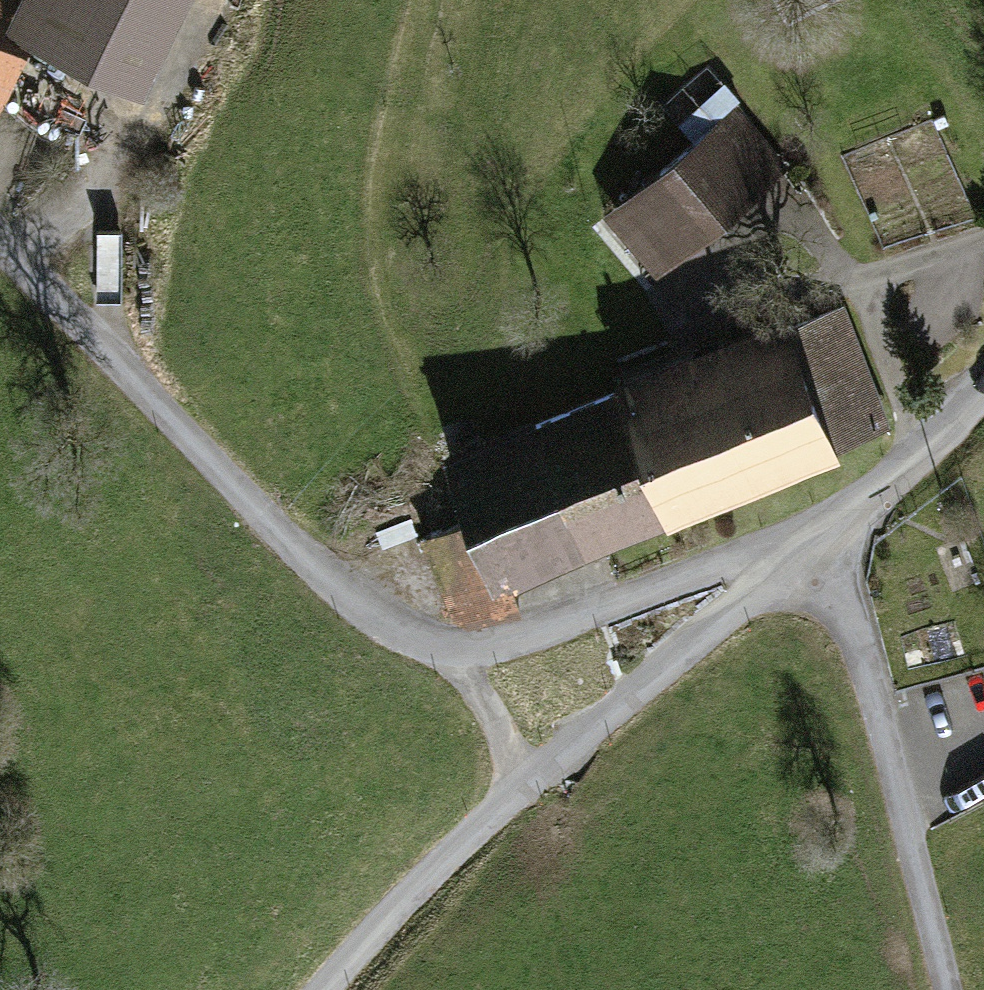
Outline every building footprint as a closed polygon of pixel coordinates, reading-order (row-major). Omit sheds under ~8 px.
[(45,22),(56,0),(0,0),(0,110),(45,22)] [(45,22),(138,77),(179,0),(56,0),(45,22)] [(737,103),(607,211),(660,276),(791,169),(737,103)] [(625,390),(671,502),(882,420),(837,307),(625,390)] [(555,480),(578,538),(671,502),(625,390),(535,425),(555,480)] [(555,480),(471,517),(430,532),(464,618),(511,600),(499,569),(578,538),(555,480)]
